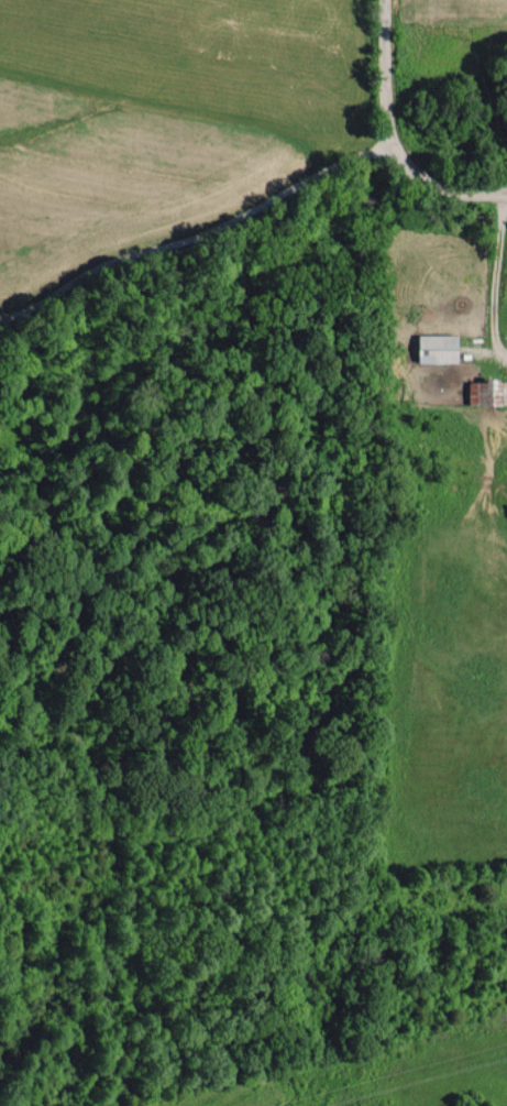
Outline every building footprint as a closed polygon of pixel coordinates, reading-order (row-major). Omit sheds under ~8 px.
[(460,362),(460,333),(420,334),(421,362),(460,362)]
